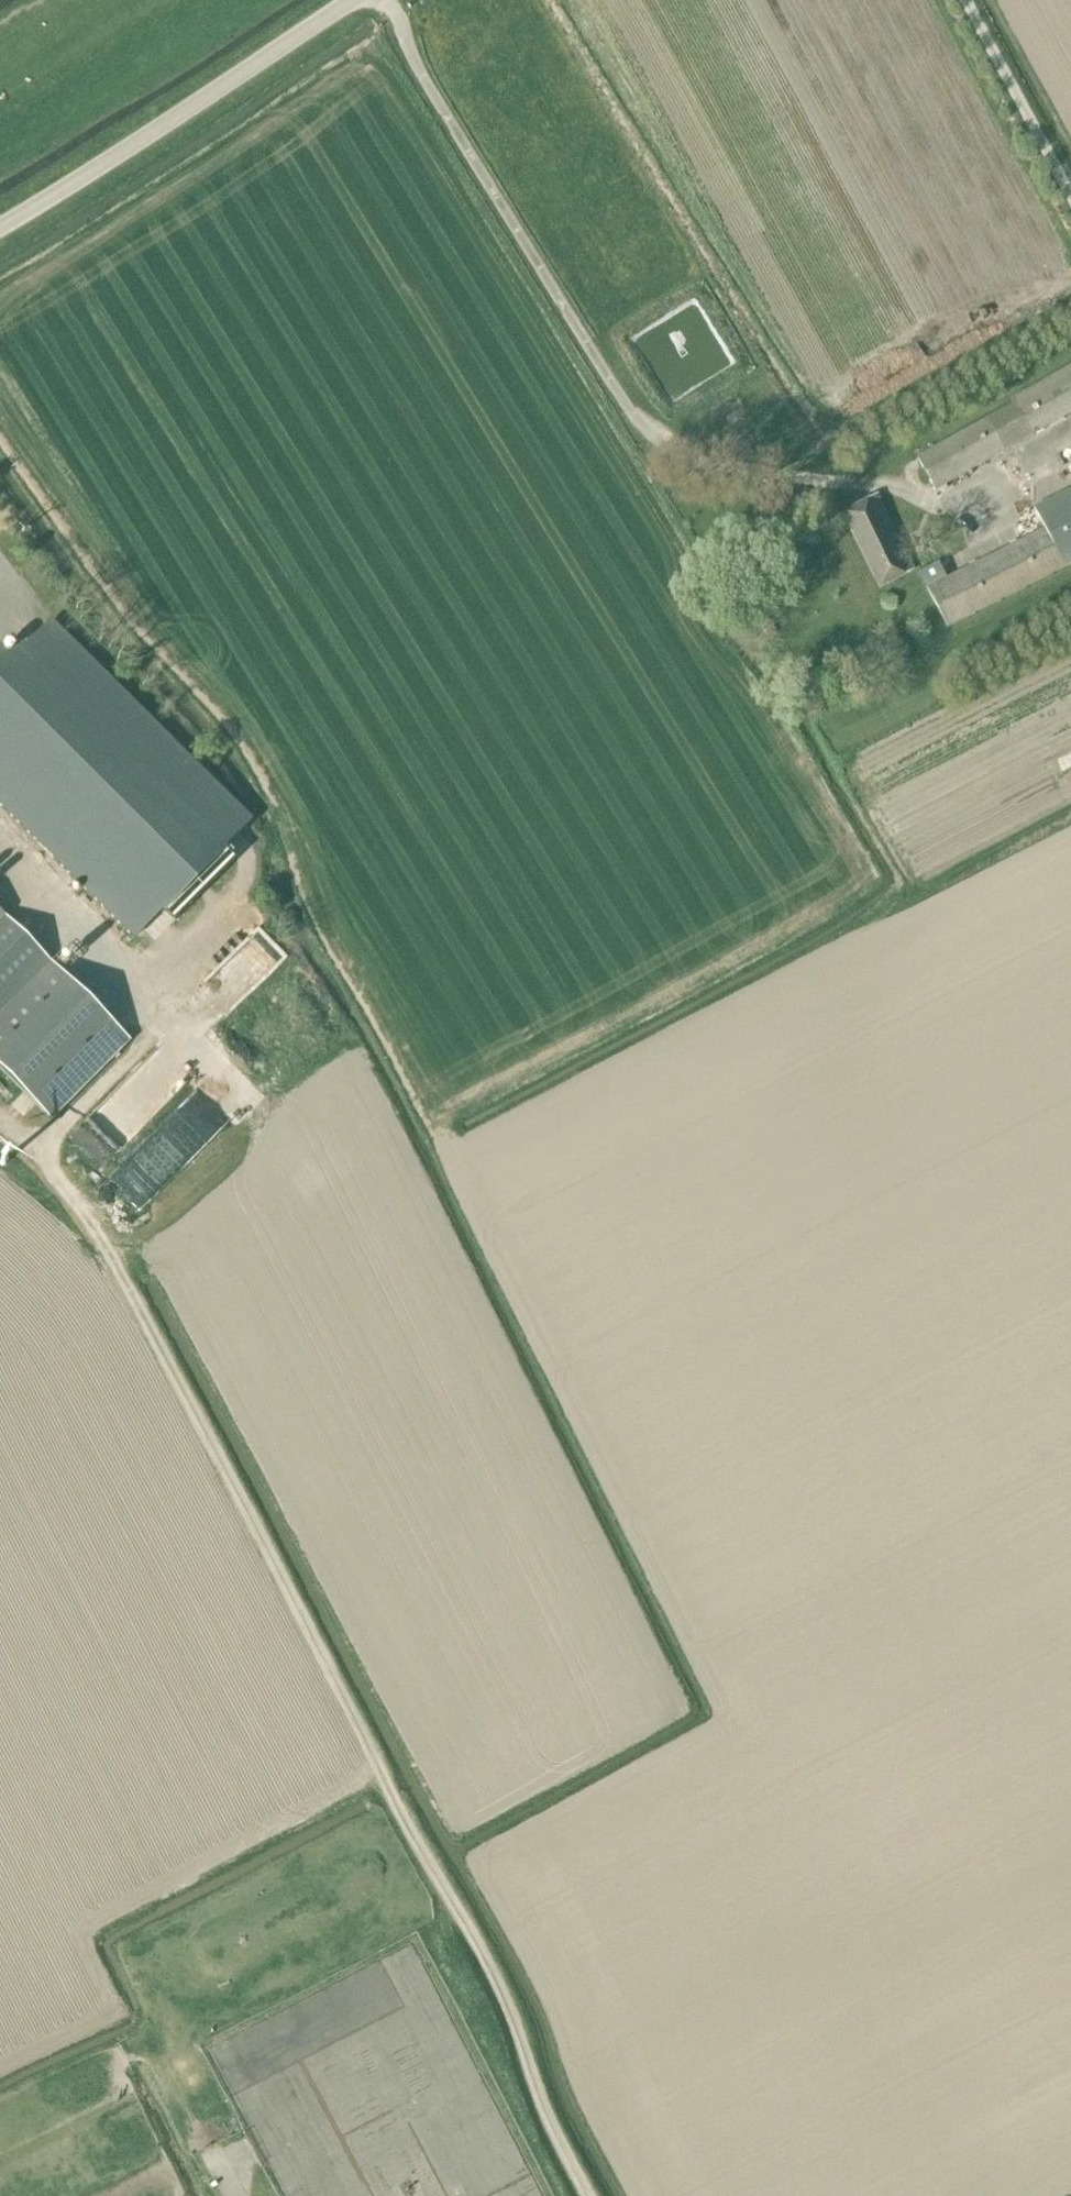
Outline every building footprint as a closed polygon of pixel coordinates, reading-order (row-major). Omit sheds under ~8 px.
[(935,492),(1070,415),(1070,367),(1011,401),(1013,406),(917,460),(935,492)] [(1034,509),(1044,529),(927,589),(948,630),(1070,567),(1070,490),(1034,509)] [(842,515),(879,589),(915,571),(877,497),(842,515)] [(133,939),(162,911),(173,922),(234,862),(223,851),(252,823),(54,622),(14,661),(1,647),(0,647),(0,804),(133,939)] [(0,920),(0,1014),(51,963),(4,916),(0,920)] [(127,1039),(51,963),(0,1014),(0,1071),(48,1118),(127,1039)]
